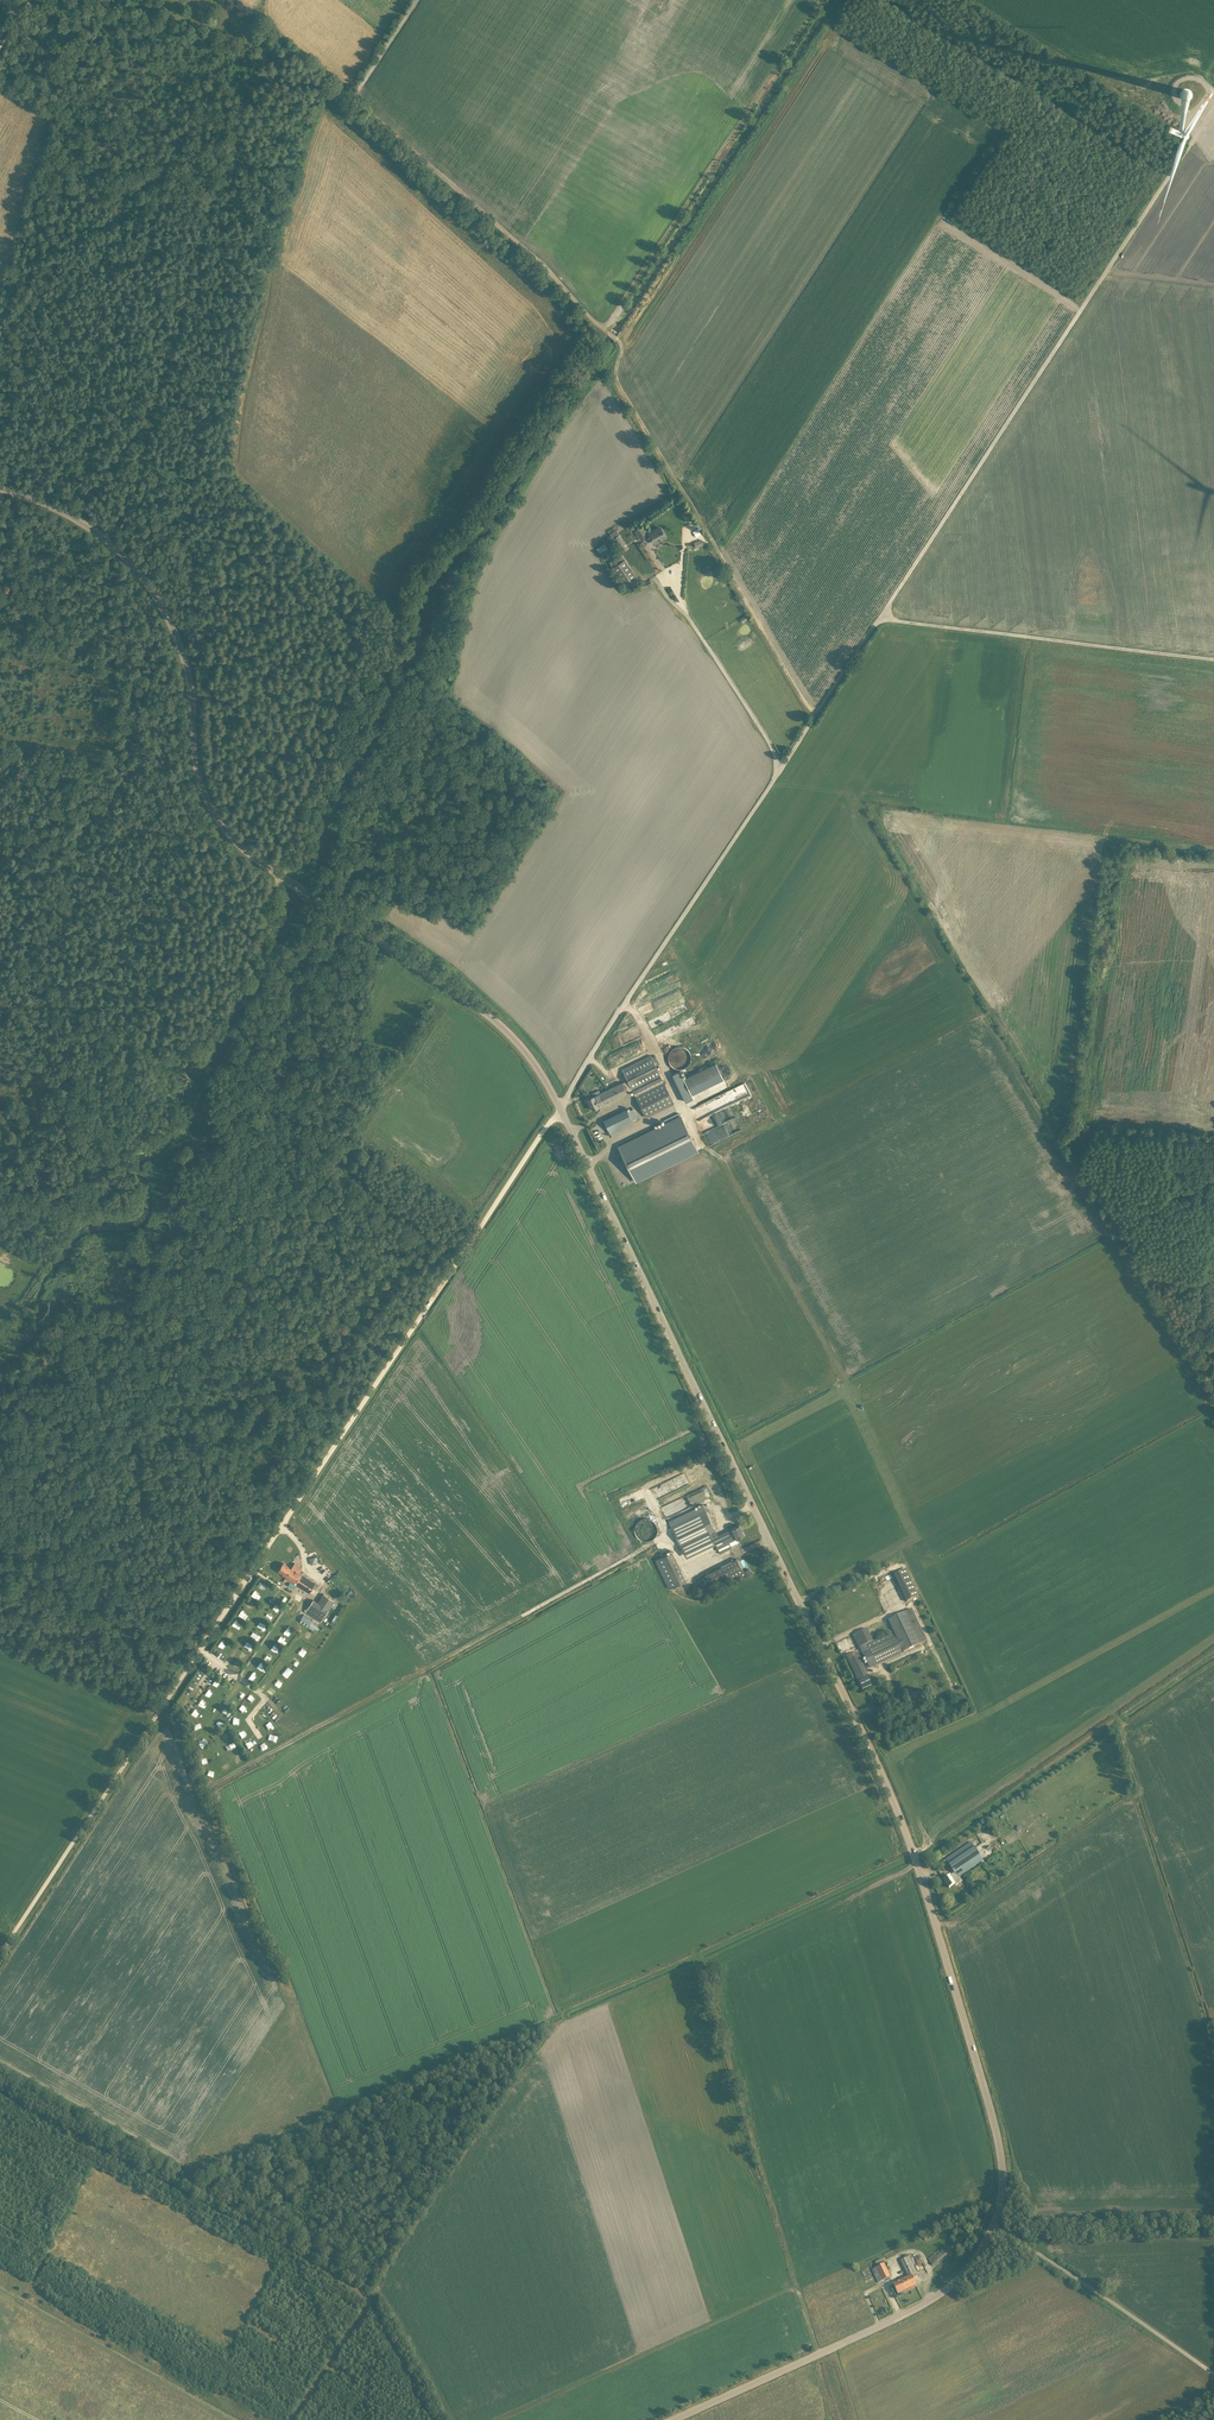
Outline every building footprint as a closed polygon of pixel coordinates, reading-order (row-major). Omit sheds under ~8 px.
[(641,540),(648,536),(643,526),(636,530),(641,540)] [(666,536),(664,534),(660,527),(649,534),(655,543),(666,536)] [(628,547),(616,530),(610,534),(614,539),(611,540),(620,553),(628,547)] [(694,542),(697,547),(699,546),(703,544),(701,539),(694,542)] [(604,542),(596,548),(602,556),(610,551),(604,542)] [(609,562),(622,580),(625,585),(637,577),(621,554),(609,562)] [(671,1053),(669,1056),(668,1059),(668,1062),(669,1066),(672,1069),(674,1071),(678,1072),(681,1072),(685,1070),(688,1068),(690,1065),(691,1062),(691,1059),(689,1055),(687,1052),(684,1050),(681,1049),(677,1049),(674,1051),(671,1053)] [(633,1089),(638,1100),(646,1116),(674,1102),(666,1086),(661,1076),(656,1064),(659,1063),(655,1055),(652,1056),(651,1055),(622,1069),(628,1079),(604,1091),(609,1101),(628,1092),(633,1089)] [(716,1062),(684,1078),(692,1094),(724,1078),(716,1062)] [(727,1089),(732,1103),(743,1099),(743,1101),(752,1098),(746,1082),(727,1089)] [(599,1105),(609,1101),(604,1091),(587,1099),(592,1109),(599,1106),(599,1105)] [(711,1128),(735,1117),(729,1105),(706,1116),(711,1128)] [(627,1108),(609,1117),(604,1119),(611,1134),(634,1123),(632,1119),(637,1117),(633,1108),(628,1111),(627,1108)] [(699,1151),(681,1115),(618,1146),(636,1182),(699,1151)] [(1109,1197),(1104,1201),(1109,1208),(1114,1205),(1109,1197)] [(744,1535),(739,1524),(732,1528),(718,1535),(716,1530),(716,1531),(703,1504),(669,1520),(681,1547),(710,1533),(720,1553),(732,1547),(729,1541),(737,1537),(737,1538),(744,1535)] [(659,1533),(660,1532),(659,1529),(658,1527),(657,1524),(655,1522),(653,1521),(651,1520),(648,1519),(646,1519),(644,1520),(642,1520),(640,1522),(638,1523),(636,1525),(635,1528),(635,1530),(635,1532),(635,1534),(636,1537),(637,1539),(639,1540),(640,1542),(643,1543),(645,1544),(647,1544),(649,1544),(652,1543),(655,1541),(656,1540),(658,1538),(659,1536),(659,1533)] [(669,1588),(686,1580),(673,1552),(655,1560),(669,1588)] [(310,1558),(311,1564),(318,1562),(316,1556),(310,1558)] [(737,1558),(705,1575),(712,1588),(744,1572),(737,1558)] [(281,1571),(286,1575),(286,1576),(310,1592),(316,1582),(301,1572),(292,1566),(291,1568),(283,1562),(278,1570),(281,1571)] [(895,1578),(908,1604),(919,1599),(906,1573),(895,1578)] [(259,1581),(257,1587),(265,1590),(268,1584),(259,1581)] [(255,1590),(252,1595),(259,1599),(262,1594),(255,1590)] [(328,1609),(334,1600),(324,1593),(318,1602),(314,1599),(306,1611),(321,1621),(328,1609)] [(860,1647),(870,1668),(927,1641),(912,1609),(888,1620),(893,1632),(873,1641),(867,1629),(853,1635),(859,1648),(860,1647)] [(311,1621),(313,1620),(304,1614),(299,1620),(308,1626),(311,1621)] [(302,1636),(307,1640),(311,1634),(306,1630),(302,1636)] [(274,1644),(271,1648),(277,1654),(281,1649),(274,1644)] [(862,1690),(871,1686),(867,1679),(869,1678),(857,1652),(847,1657),(859,1682),(862,1690)] [(201,1698),(198,1703),(205,1708),(209,1703),(201,1698)] [(263,1721),(268,1718),(264,1712),(259,1715),(263,1721)] [(229,1731),(224,1734),(225,1736),(226,1735),(229,1739),(233,1737),(229,1731)] [(955,1873),(944,1880),(950,1888),(961,1881),(959,1878),(984,1861),(972,1842),(946,1860),(955,1873)] [(947,2247),(942,2251),(946,2256),(951,2251),(947,2247)] [(909,2277),(894,2284),(898,2294),(917,2285),(913,2275),(917,2273),(909,2256),(901,2260),(909,2277)] [(875,2262),(878,2267),(872,2270),(878,2283),(890,2277),(884,2264),(882,2258),(875,2262)]
